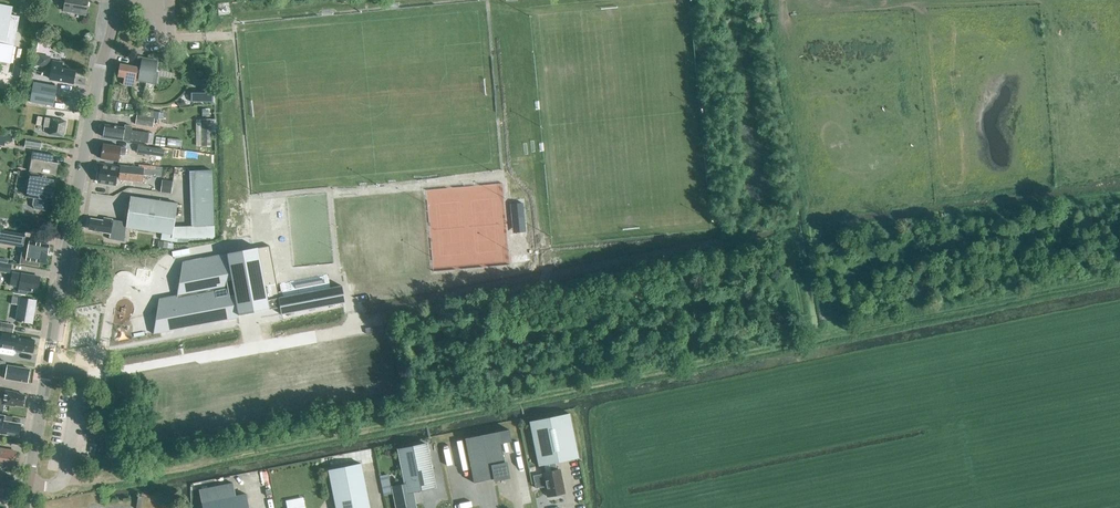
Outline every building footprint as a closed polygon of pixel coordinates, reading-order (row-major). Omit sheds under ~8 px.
[(88,0),(65,0),(63,11),(85,15),(88,0)] [(10,64),(19,17),(11,15),(12,7),(0,4),(0,62),(10,64)] [(50,57),(39,55),(37,65),(48,67),(50,57)] [(152,83),(156,64),(156,61),(139,58),(137,67),(120,64),(118,76),(124,77),(123,85),(134,87),(136,75),(138,75),(137,80),(152,83)] [(73,83),(75,71),(61,69),(62,63),(52,61),(49,79),(57,80),(56,81),(73,83)] [(17,64),(15,75),(24,77),(26,66),(17,64)] [(213,102),(214,79),(203,79),(203,92),(191,92),(191,102),(213,102)] [(30,102),(54,107),(57,86),(34,82),(30,102)] [(153,127),(154,118),(137,115),(135,124),(153,127)] [(63,137),(66,122),(45,118),(43,126),(50,128),(49,135),(63,137)] [(201,147),(211,147),(210,120),(201,120),(201,147)] [(138,146),(146,147),(147,143),(152,144),(154,135),(133,132),(131,132),(131,126),(125,125),(124,128),(105,125),(103,137),(129,141),(130,138),(132,138),(132,140),(139,141),(138,146)] [(40,150),(42,141),(26,139),(24,147),(40,150)] [(125,154),(126,148),(120,147),(103,144),(101,159),(118,161),(119,153),(125,154)] [(151,148),(146,147),(138,146),(137,153),(150,155),(151,148)] [(45,211),(47,200),(52,201),(59,164),(38,160),(39,153),(33,152),(30,170),(31,170),(26,196),(33,198),(32,205),(34,210),(45,211)] [(154,169),(143,168),(120,166),(120,169),(118,168),(109,166),(109,167),(100,166),(98,182),(109,183),(109,185),(114,185),(114,184),(115,184),(116,177),(119,178),(118,180),(142,182),(143,175),(161,177),(162,167),(155,166),(154,169)] [(215,237),(214,226),(212,171),(190,172),(193,227),(173,228),(176,203),(131,197),(126,227),(162,233),(161,240),(177,242),(187,242),(187,238),(215,237)] [(522,217),(511,219),(513,232),(524,231),(522,217)] [(126,222),(112,220),(112,219),(103,218),(103,221),(91,219),(89,228),(92,228),(92,231),(109,233),(108,239),(123,241),(126,222)] [(22,247),(24,235),(0,231),(0,243),(22,247)] [(29,242),(26,260),(33,261),(46,264),(47,254),(49,252),(50,247),(49,245),(36,243),(29,242)] [(158,300),(153,336),(239,319),(238,314),(263,309),(263,311),(280,308),(281,315),(344,302),(341,286),(330,288),(328,278),(280,288),(281,291),(278,292),(268,246),(183,263),(175,297),(158,300)] [(173,257),(190,254),(189,249),(172,252),(173,257)] [(11,265),(0,263),(0,271),(10,273),(11,265)] [(37,292),(40,277),(12,273),(10,285),(19,286),(18,292),(25,293),(25,290),(37,292)] [(32,323),(36,301),(24,299),(25,295),(13,293),(11,304),(19,305),(16,320),(32,323)] [(14,325),(0,322),(0,330),(12,333),(14,325)] [(16,341),(10,340),(11,336),(4,335),(1,348),(17,350),(17,352),(22,353),(22,351),(32,353),(34,340),(17,337),(16,341)] [(30,369),(6,365),(6,361),(0,360),(0,372),(3,372),(6,372),(5,379),(27,382),(30,369)] [(17,393),(5,391),(5,394),(0,393),(0,411),(3,411),(4,404),(15,406),(15,405),(23,406),(25,395),(17,394),(17,393)] [(556,469),(555,463),(579,458),(569,413),(529,422),(538,466),(548,464),(550,471),(541,472),(546,497),(565,493),(560,468),(556,469)] [(11,422),(12,417),(0,415),(0,430),(2,430),(1,434),(18,437),(20,424),(11,422)] [(505,465),(500,444),(511,441),(509,430),(465,439),(474,483),(496,478),(496,479),(508,477),(505,465)] [(414,491),(434,487),(426,444),(399,449),(405,483),(391,486),(395,507),(417,507),(414,491)] [(0,449),(0,466),(13,468),(16,451),(0,449)] [(361,464),(328,471),(336,507),(370,507),(361,464)] [(202,481),(203,486),(233,481),(232,476),(202,481)] [(246,494),(236,496),(233,482),(199,489),(202,503),(203,507),(249,507),(246,494)]
